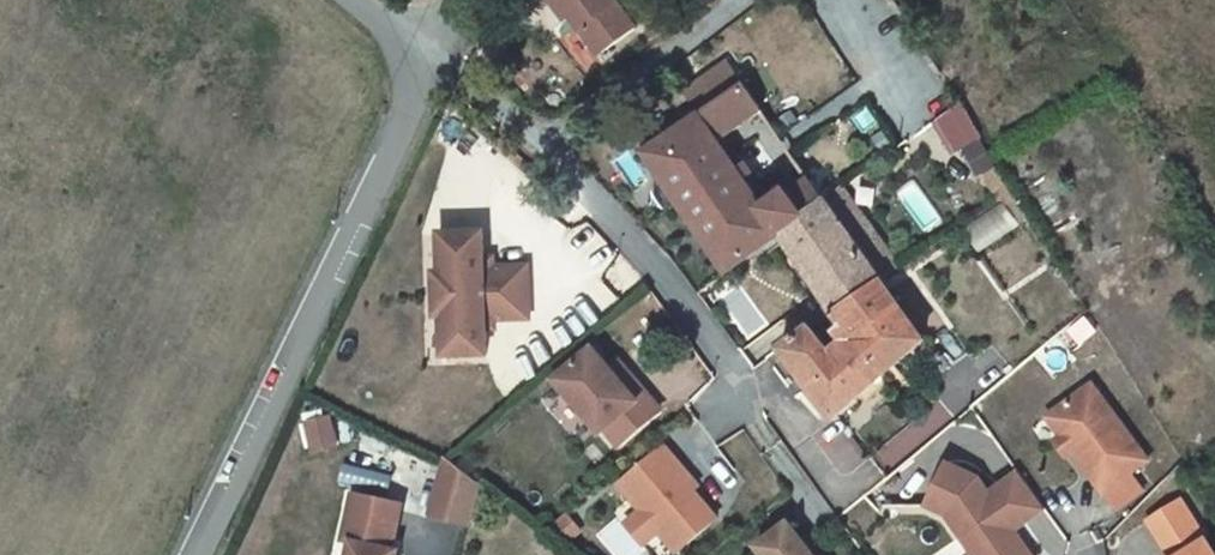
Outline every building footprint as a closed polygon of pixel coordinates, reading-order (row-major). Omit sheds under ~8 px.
[(637,28),(616,0),(552,0),(567,20),(572,16),(600,54),(637,28)] [(762,109),(744,84),(647,154),(728,273),(754,253),(781,234),(824,200),(820,194),(809,178),(788,194),(786,192),(764,208),(759,201),(723,149),(718,142),(742,125),(740,123),(762,109)] [(980,140),(965,149),(979,175),(994,166),(980,140)] [(767,195),(732,143),(723,149),(759,201),(767,195)] [(843,186),(824,200),(837,218),(856,205),(843,186)] [(837,218),(824,200),(781,234),(787,241),(816,287),(836,317),(882,281),(881,279),(862,252),(837,218)] [(1005,203),(966,223),(978,248),(1018,228),(1005,203)] [(901,266),(856,205),(837,218),(862,252),(881,279),(901,266)] [(436,295),(529,291),(528,265),(494,266),(485,266),(485,258),(484,232),(440,233),(441,273),(435,273),(436,295)] [(754,253),(760,261),(787,241),(781,234),(754,253)] [(485,258),(485,266),(494,266),(493,257),(485,258)] [(834,420),(924,340),(882,281),(836,317),(815,333),(811,327),(781,349),(787,357),(828,412),(834,420)] [(496,319),(530,317),(529,291),(436,295),(437,316),(443,316),(444,356),(488,354),(487,328),(486,319),(496,319)] [(487,328),(496,327),(496,319),(486,319),(487,328)] [(601,433),(606,429),(619,445),(661,410),(634,378),(624,386),(610,370),(593,349),(556,381),(601,433)] [(780,362),(821,417),(828,412),(787,357),(780,362)] [(634,378),(620,361),(610,370),(624,386),(634,378)] [(1092,384),(1047,417),(1061,436),(1062,437),(1069,438),(1073,444),(1072,450),(1073,451),(1103,493),(1148,460),(1092,384)] [(883,469),(951,417),(938,400),(871,452),(883,469)] [(340,445),(331,410),(303,418),(313,452),(340,445)] [(1054,440),(1066,457),(1073,451),(1072,450),(1073,444),(1069,438),(1062,437),(1061,436),(1054,440)] [(678,461),(665,446),(620,485),(678,552),(718,518),(694,489),(674,465),(678,461)] [(430,514),(469,526),(481,484),(447,456),(430,514)] [(698,485),(678,461),(674,465),(694,489),(698,485)] [(968,547),(978,540),(989,554),(1033,554),(1015,530),(1012,525),(1023,518),(1000,485),(989,493),(979,478),(946,463),(926,506),(947,516),(968,547)] [(1020,471),(1000,485),(1023,518),(1012,525),(1015,530),(1046,508),(1020,471)] [(397,542),(386,540),(394,502),(351,493),(343,532),(351,533),(347,553),(347,554),(395,554),(397,542)] [(1181,500),(1149,520),(1171,554),(1214,554),(1181,500)] [(569,542),(580,531),(567,516),(555,525),(569,542)] [(789,522),(758,546),(764,554),(814,554),(789,522)] [(978,540),(968,547),(974,554),(989,554),(978,540)]
